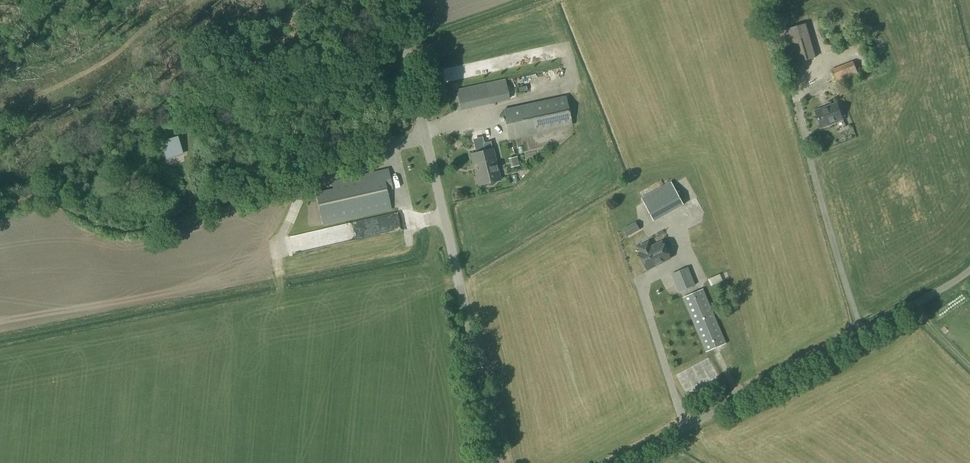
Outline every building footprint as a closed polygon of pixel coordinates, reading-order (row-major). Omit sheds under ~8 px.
[(785,67),(816,58),(806,23),(776,32),(785,67)] [(573,44),(558,46),(559,58),(574,57),(573,44)] [(527,55),(529,64),(544,60),(542,52),(527,55)] [(837,83),(858,74),(853,61),(832,69),(837,83)] [(460,110),(510,100),(505,79),(456,90),(460,110)] [(509,140),(572,126),(566,96),(502,110),(509,140)] [(821,127),(843,119),(837,104),(816,111),(821,127)] [(167,153),(181,149),(177,137),(163,141),(167,153)] [(501,180),(493,149),(471,154),(474,165),(477,164),(480,175),(476,176),(479,185),(501,180)] [(510,168),(519,166),(517,156),(508,159),(510,168)] [(393,189),(388,169),(383,170),(331,181),(333,189),(315,193),(323,226),(392,210),(387,190),(393,189)] [(654,222),(684,205),(671,181),(641,198),(654,222)] [(318,209),(292,215),(295,230),(321,224),(318,209)] [(635,223),(623,230),(628,237),(640,230),(635,223)] [(662,242),(639,254),(647,270),(670,258),(662,242)] [(693,279),(677,286),(680,292),(696,285),(693,279)] [(706,353),(727,343),(703,289),(683,298),(706,353)]
